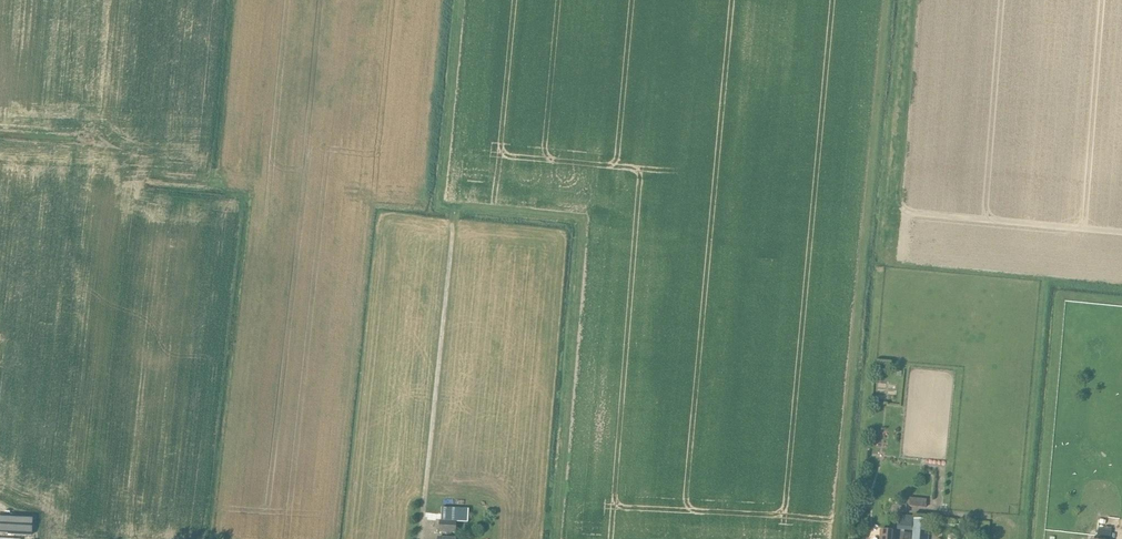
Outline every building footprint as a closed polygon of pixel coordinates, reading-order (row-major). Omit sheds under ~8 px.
[(861,500),(861,503),(864,505),(867,505),(869,503),(869,500),(868,498),(866,496),(862,497),(861,500)] [(14,535),(31,535),(32,517),(0,515),(0,533),(14,533),(14,535)] [(913,519),(913,516),(897,515),(896,530),(912,530),(912,533),(912,538),(928,538),(929,521),(913,519)] [(940,533),(941,520),(930,519),(929,532),(940,533)] [(437,538),(456,538),(451,538),(451,533),(455,533),(456,523),(456,521),(443,521),(440,521),(440,532),(443,533),(442,538),(437,538)] [(1111,530),(1097,529),(1096,538),(1110,538),(1111,530)] [(895,531),(880,530),(879,538),(894,538),(895,531)]
